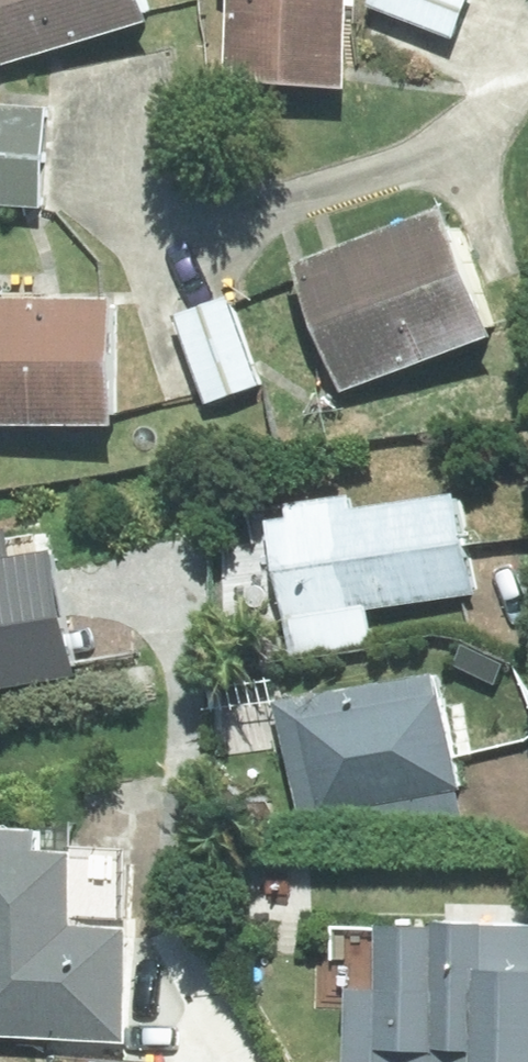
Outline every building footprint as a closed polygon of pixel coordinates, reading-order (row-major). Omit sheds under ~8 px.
[(0,72),(144,32),(135,0),(0,0),(0,71),(0,72)] [(218,88),(341,94),(345,0),(223,0),(218,88)] [(362,8),(449,43),(466,0),(365,0),(362,8)] [(35,217),(45,114),(0,110),(0,214),(35,217)] [(340,399),(489,347),(445,219),(295,271),(340,399)] [(258,390),(225,304),(172,323),(205,410),(258,390)] [(107,435),(109,308),(0,306),(0,433),(107,435)] [(267,530),(287,662),(371,650),(366,616),(475,600),(461,502),(349,518),(347,504),(281,514),(283,528),(267,530)] [(22,691),(2,571),(0,572),(0,695),(22,691)] [(274,710),(296,827),(345,818),(364,860),(464,841),(434,680),(274,710)] [(0,835),(0,1044),(48,1044),(47,1061),(125,1061),(126,937),(69,936),(69,859),(41,859),(41,836),(0,835)] [(372,935),(371,995),(343,995),(342,1061),(527,1061),(527,980),(479,980),(480,937),(372,935)]
